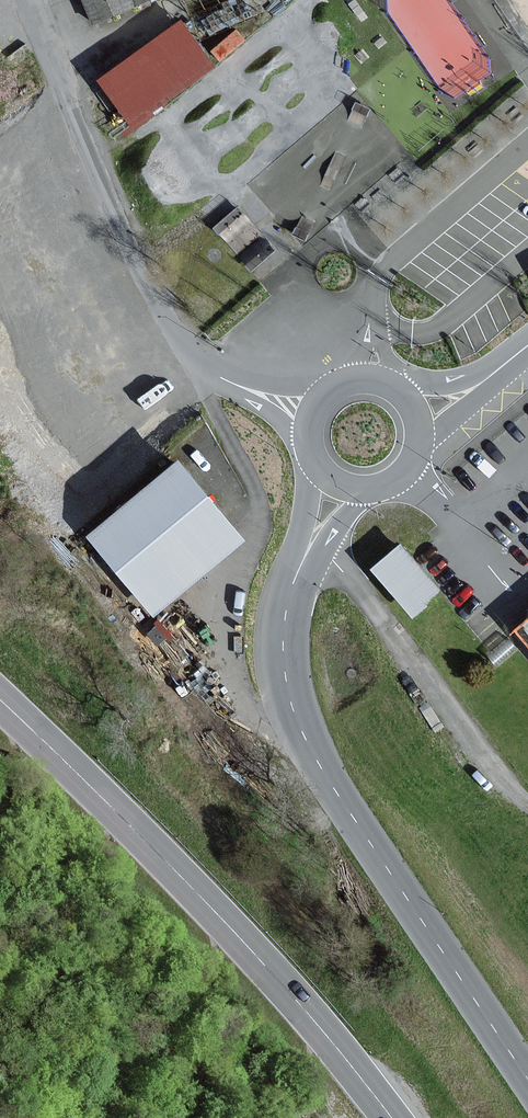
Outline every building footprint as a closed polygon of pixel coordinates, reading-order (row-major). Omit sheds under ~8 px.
[(92,21),(133,3),(141,0),(83,0),(92,21)] [(212,67),(180,24),(101,82),(133,125),(212,67)] [(218,222),(244,249),(265,229),(240,202),(218,222)] [(241,540),(180,465),(91,537),(153,612),(241,540)] [(373,563),(415,611),(445,585),(403,537),(373,563)] [(517,631),(527,644),(527,621),(517,631)]
